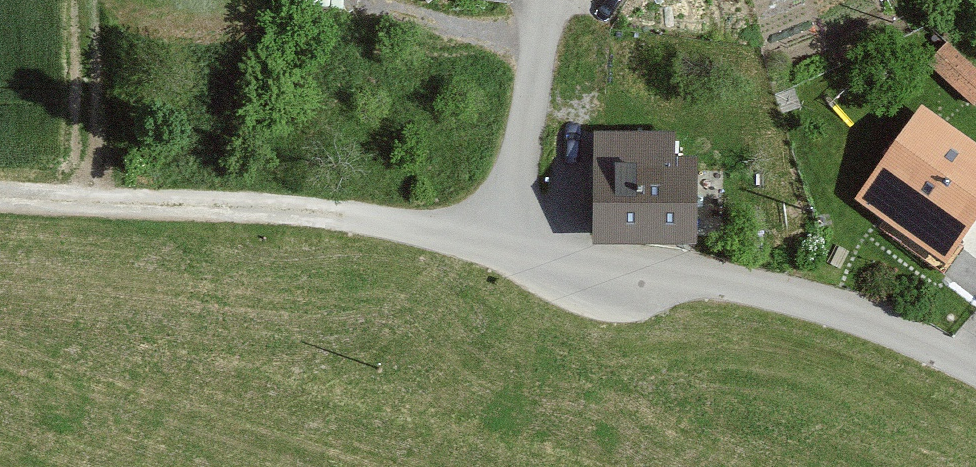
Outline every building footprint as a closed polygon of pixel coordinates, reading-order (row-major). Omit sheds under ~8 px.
[(950,54),(935,71),(975,109),(975,78),(950,54)] [(922,118),(858,211),(951,274),(975,238),(975,155),(922,118)] [(677,174),(678,140),(607,138),(603,248),(712,251),(714,176),(677,174)]
